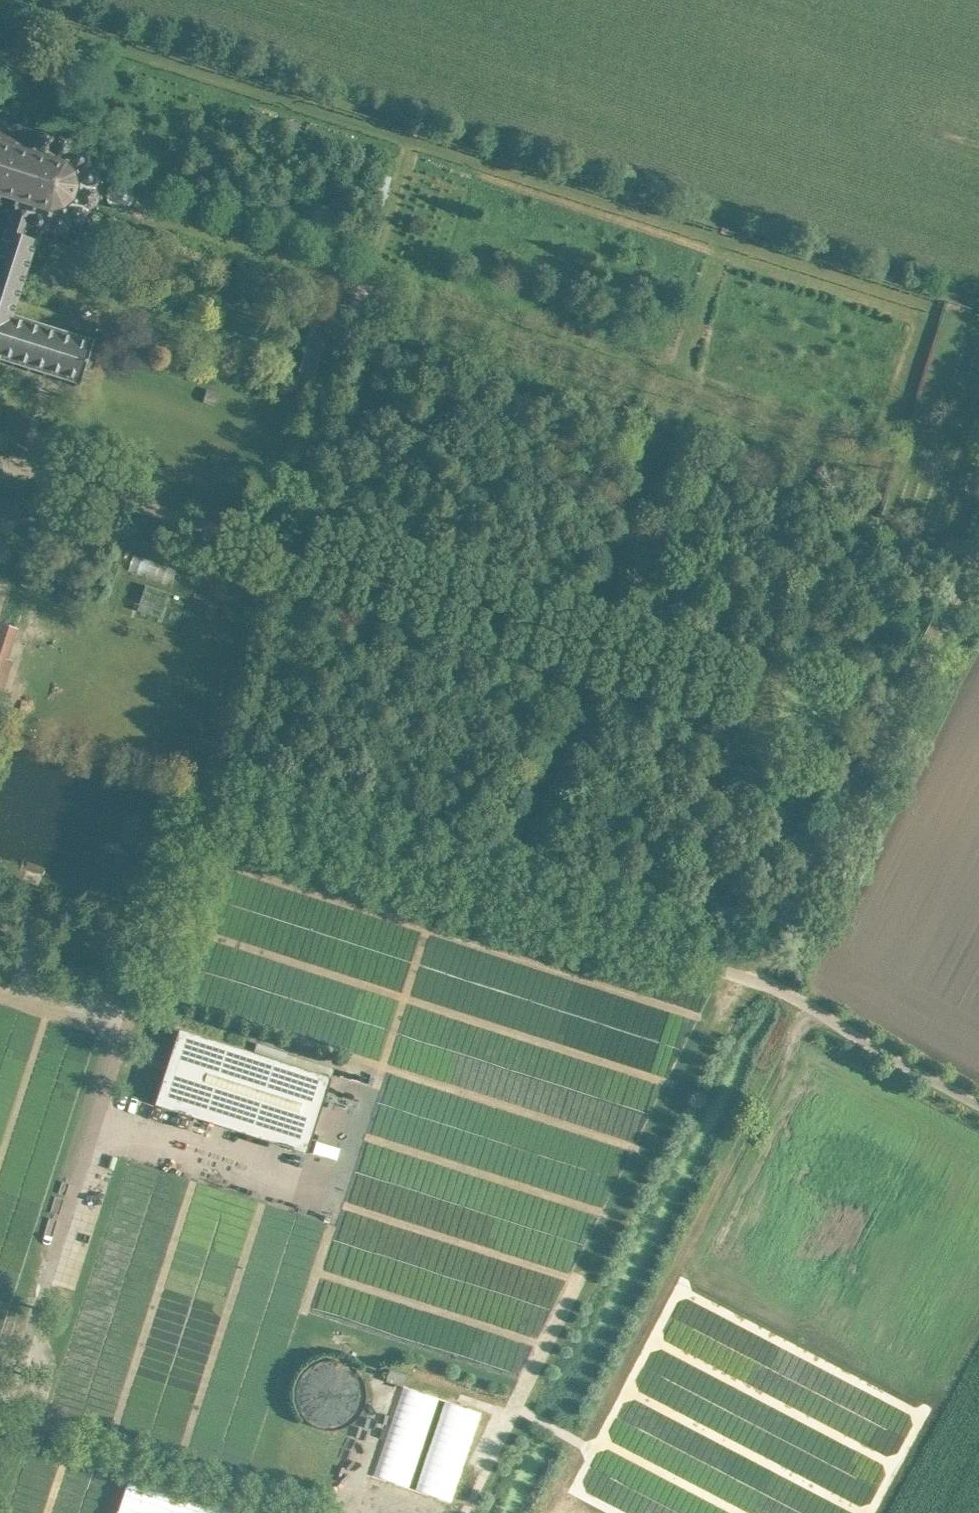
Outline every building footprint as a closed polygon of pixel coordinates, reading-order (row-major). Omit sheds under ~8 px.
[(80,387),(98,329),(14,303),(32,248),(36,250),(40,240),(43,241),(46,241),(49,242),(52,242),(59,242),(62,242),(65,242),(68,241),(71,240),(74,239),(77,237),(80,236),(83,234),(85,233),(87,230),(90,228),(92,226),(94,224),(96,221),(97,218),(99,216),(100,213),(101,210),(102,207),(103,204),(103,201),(103,198),(103,195),(103,192),(103,189),(103,186),(102,183),(101,181),(101,179),(100,176),(99,174),(98,172),(95,168),(92,164),(89,160),(85,157),(81,154),(79,153),(76,152),(71,150),(16,132),(8,156),(0,153),(0,361),(80,387)] [(219,393),(208,389),(203,402),(215,406),(219,393)] [(130,570),(172,581),(177,563),(135,551),(130,570)] [(138,609),(163,617),(170,592),(145,585),(138,609)] [(0,620),(0,690),(21,627),(0,620)] [(738,1024),(742,1015),(733,1010),(729,1019),(738,1024)] [(175,1029),(152,1105),(306,1155),(330,1079),(175,1029)] [(365,1396),(366,1388),(365,1380),(363,1374),(359,1366),(355,1362),(349,1357),(344,1354),(339,1353),(331,1352),(325,1352),(317,1354),(311,1357),(305,1362),(300,1368),(297,1374),(295,1379),(294,1387),(294,1393),(297,1401),(300,1407),(304,1413),(309,1417),(314,1420),(322,1423),(328,1424),(336,1423),(342,1422),(349,1419),(354,1415),(360,1408),(363,1402),(365,1396)] [(375,1475),(411,1486),(437,1395),(401,1385),(375,1475)] [(416,1490),(451,1500),(478,1409),(443,1399),(416,1490)] [(127,1482),(117,1512),(221,1512),(127,1482)]
